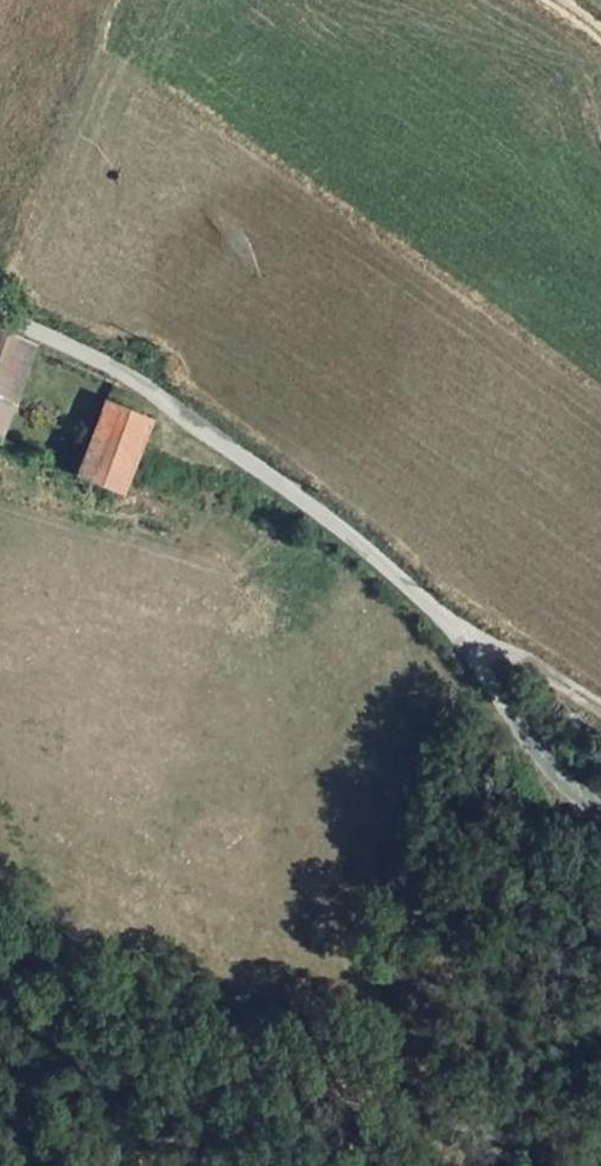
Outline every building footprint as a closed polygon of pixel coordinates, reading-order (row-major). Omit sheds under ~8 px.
[(22,362),(7,353),(0,350),(0,406),(22,362)] [(126,468),(139,440),(95,415),(81,443),(126,468)] [(126,468),(81,443),(54,498),(101,523),(126,468)]
